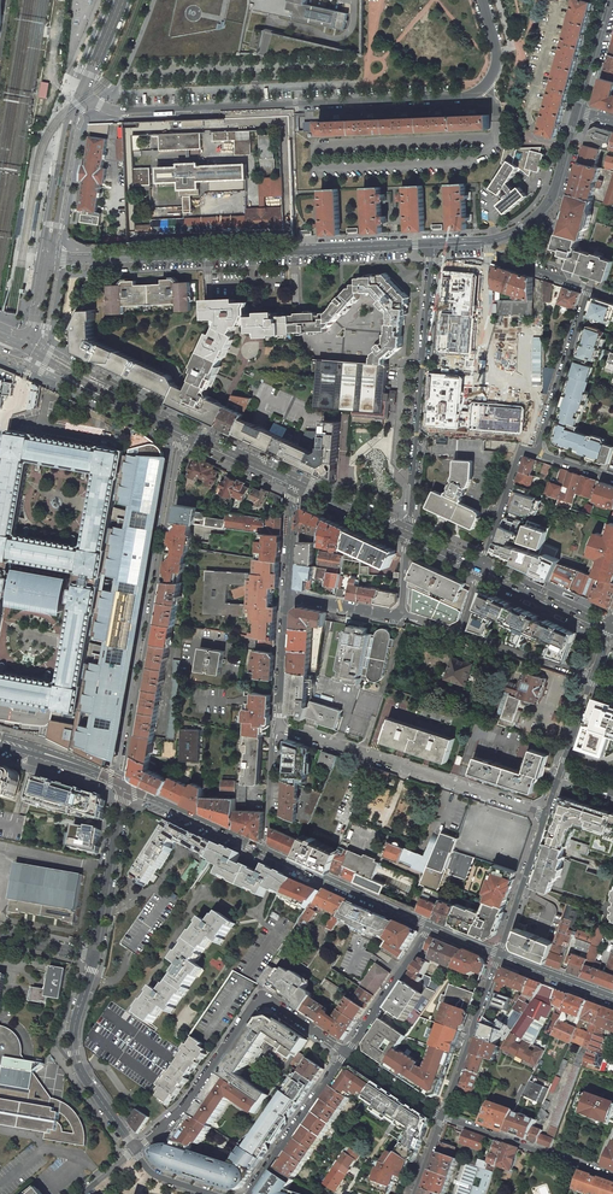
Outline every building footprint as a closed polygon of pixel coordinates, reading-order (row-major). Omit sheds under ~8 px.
[(170,35),(172,37),(224,28),(226,20),(230,0),(178,0),(170,35)] [(226,20),(246,24),(248,24),(251,10),(273,15),(339,29),(340,24),(338,23),(340,11),(307,4),(308,0),(230,0),(226,20)] [(524,113),(542,117),(542,116),(544,117),(546,109),(553,86),(559,63),(565,41),(570,22),(576,0),(547,0),(526,75),(520,100),(524,113)] [(586,27),(590,15),(591,9),(592,5),(593,3),(583,0),(576,0),(570,22),(586,27)] [(339,29),(345,30),(349,13),(340,11),(338,23),(340,24),(339,29)] [(565,41),(582,45),(584,36),(586,27),(570,22),(565,41)] [(257,49),(262,30),(256,29),(252,48),(257,49)] [(559,63),(575,68),(578,57),(582,45),(565,41),(559,63)] [(610,55),(607,67),(603,79),(612,81),(612,56),(610,55)] [(572,80),(575,68),(559,63),(553,86),(569,91),(572,80)] [(603,79),(600,91),(596,105),(608,108),(612,110),(612,81),(603,79)] [(47,97),(50,84),(42,82),(39,96),(47,97)] [(553,86),(546,109),(563,114),(565,105),(566,104),(566,102),(569,91),(553,86)] [(562,118),(563,114),(546,109),(544,117),(540,133),(556,138),(562,118)] [(489,115),(319,122),(319,136),(490,129),(490,122),(489,115)] [(319,136),(319,122),(305,123),(305,128),(305,131),(310,131),(310,136),(319,136)] [(90,135),(110,138),(110,123),(91,124),(90,135)] [(589,129),(588,136),(585,145),(601,149),(610,152),(611,149),(612,141),(612,132),(596,126),(593,128),(589,129)] [(230,141),(230,131),(215,132),(215,141),(230,141)] [(235,141),(235,156),(251,156),(250,131),(230,131),(230,141),(235,141)] [(202,149),(202,133),(161,134),(161,138),(161,151),(202,149)] [(274,135),(260,135),(261,179),(275,179),(274,135)] [(82,212),(88,214),(87,217),(85,216),(83,225),(102,228),(103,219),(103,215),(98,215),(101,200),(103,200),(103,196),(101,195),(103,186),(106,186),(108,172),(105,171),(106,162),(108,162),(109,158),(107,157),(109,142),(93,140),(88,168),(85,168),(83,183),(86,184),(82,212)] [(597,167),(601,149),(585,145),(583,154),(581,163),(597,167)] [(542,147),(507,148),(506,150),(503,163),(507,166),(492,189),(501,195),(504,190),(506,191),(504,195),(506,198),(509,195),(510,196),(499,205),(506,214),(527,196),(520,188),(516,191),(509,183),(519,167),(522,170),(521,173),(524,173),(525,172),(530,176),(531,170),(539,172),(544,154),(541,153),(540,153),(542,147)] [(200,181),(246,179),(245,165),(199,167),(199,163),(179,164),(180,167),(159,168),(160,183),(180,182),(181,196),(185,196),(186,213),(192,213),(192,197),(189,197),(189,196),(201,195),(200,181)] [(597,167),(581,163),(576,179),(572,195),(593,201),(596,187),(601,189),(603,181),(598,179),(601,168),(597,167)] [(148,169),(135,169),(135,186),(151,185),(150,168),(148,169)] [(604,204),(612,207),(612,177),(604,204)] [(283,196),(282,178),(275,179),(261,179),(262,206),(268,206),(268,197),(283,196)] [(465,184),(448,185),(450,230),(467,229),(467,222),(472,222),(472,220),(473,220),(473,214),(466,214),(466,200),(471,200),(471,198),(472,198),(471,192),(465,192),(465,184)] [(423,186),(406,186),(406,195),(405,195),(405,193),(402,193),(402,202),(407,202),(408,232),(425,231),(423,186)] [(381,187),(364,188),(366,233),(383,233),(382,225),(387,225),(386,216),(383,216),(383,219),(382,219),(381,203),(386,203),(385,194),(382,194),(382,195),(381,195),(381,187)] [(338,189),(321,190),(322,198),(316,198),(316,204),(317,204),(317,206),(322,206),(323,220),(317,221),(317,226),(318,226),(318,228),(323,228),(323,235),(340,235),(338,189)] [(121,209),(128,208),(127,192),(120,193),(121,209)] [(583,240),(585,231),(589,228),(593,214),(591,209),(593,201),(572,195),(566,217),(564,225),(561,234),(579,240),(583,240)] [(163,233),(238,230),(284,228),(283,205),(268,206),(262,206),(247,207),(247,217),(238,218),(162,221),(153,221),(153,226),(137,227),(138,234),(163,233)] [(565,250),(576,249),(577,247),(579,240),(561,234),(559,241),(557,248),(565,250)] [(565,250),(562,258),(569,261),(567,267),(580,271),(586,252),(580,251),(576,249),(565,250)] [(586,252),(580,271),(607,280),(612,262),(602,258),(604,255),(595,252),(594,255),(586,252)] [(513,271),(496,265),(496,275),(495,287),(499,288),(511,292),(518,272),(513,271)] [(477,276),(477,275),(475,275),(443,272),(443,273),(436,351),(468,354),(469,354),(469,353),(477,276)] [(511,292),(528,298),(533,300),(533,277),(525,275),(518,272),(511,292)] [(379,276),(363,276),(363,277),(357,277),(358,283),(358,292),(363,292),(373,292),(382,301),(397,287),(390,279),(391,279),(386,274),(385,275),(379,275),(379,276)] [(109,285),(109,314),(120,313),(120,311),(124,311),(124,305),(126,305),(142,304),(142,303),(159,302),(160,304),(177,303),(177,309),(181,309),(182,311),(192,310),(191,282),(176,282),(176,280),(174,278),(168,279),(169,286),(163,286),(163,283),(136,284),(136,287),(131,287),(131,280),(124,280),(122,282),(122,284),(109,285)] [(404,293),(391,279),(390,279),(397,287),(403,293),(404,293)] [(550,302),(553,284),(548,282),(544,281),(544,302),(550,302)] [(343,295),(336,301),(332,305),(332,306),(326,312),(333,322),(334,322),(342,313),(343,313),(358,296),(358,292),(358,283),(351,284),(351,287),(348,287),(341,294),(343,295)] [(380,303),(386,310),(388,308),(390,310),(390,314),(389,319),(391,319),(390,324),(403,325),(405,325),(405,320),(406,320),(407,304),(409,304),(409,299),(410,299),(404,293),(403,293),(397,287),(382,301),(380,303)] [(558,303),(576,309),(581,293),(571,290),(563,287),(558,303)] [(592,297),(587,314),(593,316),(593,319),(594,319),(594,320),(594,321),(595,322),(596,322),(597,322),(598,321),(601,321),(601,320),(606,322),(606,320),(610,321),(611,319),(612,320),(612,304),(592,297)] [(527,301),(499,301),(498,302),(499,309),(499,314),(504,314),(533,314),(533,300),(528,298),(527,301)] [(196,372),(187,391),(182,388),(182,387),(178,385),(172,396),(170,402),(182,407),(181,409),(185,411),(186,409),(200,415),(199,417),(204,419),(204,417),(220,424),(228,407),(228,406),(211,398),(212,397),(204,393),(207,386),(209,387),(213,377),(216,378),(218,374),(216,373),(227,348),(229,349),(232,344),(230,343),(234,334),(232,333),(236,325),(249,325),(249,332),(258,331),(258,334),(264,334),(292,333),(292,332),(292,322),(292,315),(278,316),(279,318),(272,318),(272,313),(258,313),(258,316),(249,317),(249,313),(247,313),(246,301),(236,301),(233,302),(233,299),(213,300),(213,302),(205,302),(205,316),(210,316),(210,320),(215,319),(217,319),(220,321),(217,327),(213,335),(212,334),(205,348),(207,349),(203,357),(202,356),(194,371),(196,372)] [(82,309),(73,329),(76,345),(89,356),(96,360),(104,343),(97,340),(95,343),(92,341),(95,336),(94,320),(95,320),(95,309),(82,309)] [(310,332),(327,332),(327,328),(329,328),(332,324),(333,322),(326,312),(320,312),(320,314),(316,314),(316,312),(295,313),(295,315),(292,315),(292,322),(292,332),(296,332),(297,333),(303,332),(304,332),(310,331),(310,332)] [(386,334),(386,342),(378,348),(378,350),(373,353),(373,357),(372,357),(371,363),(386,364),(387,357),(396,350),(397,352),(403,348),(404,336),(402,336),(403,325),(390,324),(388,324),(388,334),(386,334)] [(499,378),(523,378),(523,324),(499,324),(499,378)] [(600,330),(588,326),(587,330),(585,329),(584,332),(586,333),(584,337),(583,336),(582,339),(579,347),(581,348),(579,353),(577,353),(576,357),(579,358),(578,362),(576,361),(573,368),(575,368),(572,375),(588,380),(593,367),(587,365),(588,361),(589,358),(592,359),(592,358),(593,358),(594,356),(596,357),(602,359),(605,350),(605,349),(603,348),(604,344),(602,343),(604,338),(603,338),(604,332),(600,331),(600,330)] [(116,369),(127,375),(135,358),(119,350),(104,343),(96,360),(116,369)] [(89,356),(76,345),(76,350),(77,351),(89,356)] [(388,359),(397,352),(396,350),(387,357),(386,364),(388,364),(388,359)] [(173,376),(147,363),(145,367),(142,365),(143,362),(135,358),(127,375),(131,378),(135,378),(143,379),(141,381),(172,396),(178,385),(178,384),(173,376)] [(371,363),(319,359),(319,363),(319,372),(318,375),(318,376),(316,406),(316,408),(353,411),(354,411),(359,411),(384,413),(384,412),(386,392),(388,365),(388,364),(386,364),(371,363)] [(14,387),(16,374),(0,366),(0,408),(3,409),(5,394),(13,396),(15,387),(14,387)] [(462,378),(462,377),(461,377),(432,375),(427,427),(428,427),(458,429),(460,402),(462,378)] [(581,412),(582,413),(585,405),(584,404),(585,400),(587,399),(590,391),(585,390),(588,380),(572,375),(571,380),(572,381),(570,385),(568,384),(564,398),(565,398),(556,428),(557,428),(555,434),(560,445),(566,447),(566,448),(579,452),(580,450),(589,453),(588,455),(596,458),(596,460),(600,461),(601,459),(604,460),(605,462),(610,464),(612,454),(612,446),(605,443),(606,441),(604,438),(595,435),(595,436),(592,435),(591,435),(590,436),(579,432),(577,429),(578,425),(576,425),(581,412)] [(42,386),(34,382),(29,410),(29,411),(38,408),(42,386)] [(386,392),(384,412),(390,412),(390,404),(390,401),(397,401),(397,394),(398,391),(390,390),(390,393),(386,392)] [(239,405),(247,409),(249,405),(251,399),(233,395),(229,403),(238,407),(239,405)] [(523,407),(471,403),(469,429),(521,433),(523,407)] [(254,424),(251,422),(257,409),(249,405),(247,409),(244,415),(235,434),(247,439),(282,456),(283,454),(287,456),(286,457),(302,465),(306,467),(311,469),(318,472),(322,474),(335,480),(337,460),(339,421),(323,420),(322,432),(306,431),(299,445),(288,440),(283,438),(287,429),(274,423),(270,431),(254,424)] [(235,434),(244,415),(228,407),(220,424),(219,426),(235,434)] [(387,419),(389,419),(390,412),(384,412),(384,413),(359,411),(354,411),(354,416),(376,418),(387,419)] [(115,420),(107,416),(106,422),(114,427),(114,426),(115,420)] [(381,425),(384,426),(384,420),(376,420),(376,418),(354,416),(353,423),(381,425)] [(159,444),(150,437),(149,437),(143,433),(144,433),(141,432),(139,432),(138,430),(134,428),(129,454),(164,460),(164,455),(164,453),(164,451),(163,449),(161,447),(160,446),(159,444)] [(132,668),(136,645),(145,596),(147,581),(169,456),(168,455),(164,455),(164,460),(129,454),(129,455),(124,455),(125,450),(113,448),(110,448),(100,446),(100,447),(35,436),(35,434),(20,432),(10,430),(8,442),(7,446),(7,447),(5,457),(6,457),(1,490),(0,493),(0,623),(4,599),(12,600),(43,606),(54,608),(60,609),(65,610),(65,607),(67,594),(68,590),(70,578),(60,576),(48,574),(18,569),(10,567),(11,564),(11,560),(12,561),(13,559),(71,570),(74,570),(78,571),(78,572),(79,572),(77,581),(76,581),(75,588),(73,588),(71,601),(73,601),(71,608),(73,609),(71,618),(69,628),(68,635),(68,637),(65,651),(60,681),(59,681),(58,682),(55,681),(53,681),(46,680),(6,672),(0,671),(0,697),(2,697),(1,702),(2,703),(38,710),(39,709),(40,709),(40,708),(41,704),(48,705),(50,706),(54,706),(54,708),(65,710),(71,711),(79,712),(77,722),(77,724),(67,722),(61,721),(52,719),(50,728),(49,738),(72,749),(73,747),(77,750),(77,751),(85,755),(105,765),(108,752),(113,753),(118,731),(122,732),(123,725),(124,717),(126,705),(128,694),(130,681),(132,668)] [(531,475),(535,460),(525,456),(520,471),(531,475)] [(209,463),(197,458),(193,466),(191,465),(189,470),(191,471),(189,476),(195,479),(197,475),(203,478),(209,463)] [(429,507),(475,528),(480,516),(481,515),(481,514),(480,512),(479,511),(461,502),(464,495),(465,495),(467,491),(466,490),(468,487),(469,487),(471,482),(472,475),(473,461),(456,460),(455,475),(453,480),(452,484),(450,484),(448,488),(449,489),(448,492),(447,492),(445,496),(436,491),(429,507)] [(208,480),(206,484),(212,486),(215,481),(216,482),(218,478),(217,477),(219,472),(216,470),(218,467),(215,466),(209,463),(203,478),(208,480)] [(545,463),(540,478),(546,480),(551,465),(545,463)] [(553,483),(549,495),(560,498),(569,471),(563,469),(560,478),(562,479),(560,486),(553,483)] [(530,488),(534,476),(531,475),(520,471),(516,484),(518,484),(519,485),(530,488)] [(569,471),(560,498),(558,504),(572,508),(577,492),(583,476),(569,471)] [(591,497),(596,480),(583,476),(577,492),(591,497)] [(240,480),(238,479),(237,481),(229,477),(226,482),(223,481),(221,487),(223,488),(221,493),(228,497),(228,496),(232,498),(240,480)] [(232,498),(233,498),(234,496),(244,500),(249,488),(248,487),(249,484),(240,480),(232,498)] [(610,508),(611,506),(612,507),(612,486),(601,482),(595,501),(600,503),(599,504),(610,508)] [(551,500),(546,499),(548,494),(530,488),(519,485),(517,490),(518,490),(516,495),(514,495),(511,504),(545,516),(551,500)] [(283,497),(264,488),(263,491),(256,488),(251,498),(258,501),(257,505),(264,506),(268,497),(272,499),(271,501),(279,505),(283,497)] [(194,500),(180,498),(179,504),(193,506),(194,501),(194,500)] [(179,504),(176,521),(192,523),(195,524),(196,519),(197,512),(198,507),(193,506),(179,504)] [(545,516),(511,504),(509,511),(512,512),(511,515),(524,519),(528,520),(530,521),(532,515),(540,517),(545,518),(545,516)] [(586,504),(583,512),(590,515),(593,506),(586,504)] [(327,517),(305,508),(301,510),(300,527),(302,528),(301,530),(310,531),(311,529),(324,532),(327,517)] [(241,514),(228,512),(226,520),(225,528),(254,531),(261,532),(270,533),(271,515),(266,515),(266,518),(241,514)] [(283,517),(271,515),(270,533),(282,535),(283,517)] [(507,516),(501,534),(503,535),(504,535),(501,541),(499,541),(495,554),(514,563),(520,547),(510,544),(512,538),(522,541),(524,533),(520,531),(524,519),(511,515),(510,517),(507,516)] [(226,520),(205,517),(205,519),(202,519),(201,524),(225,528),(226,520)] [(327,517),(324,532),(323,542),(323,544),(332,546),(331,553),(335,553),(337,547),(346,549),(346,548),(350,529),(327,517)] [(540,557),(550,528),(530,521),(528,520),(524,533),(522,541),(520,547),(514,563),(535,573),(540,557)] [(189,547),(192,533),(190,532),(192,523),(176,521),(172,544),(175,544),(189,547)] [(612,582),(612,522),(608,536),(597,533),(590,554),(601,558),(595,576),(599,577),(603,578),(612,582)] [(350,529),(346,548),(354,551),(389,567),(395,555),(396,555),(397,553),(396,553),(397,550),(350,529)] [(280,562),(282,535),(270,533),(261,532),(260,540),(259,540),(259,545),(259,551),(260,551),(259,558),(270,560),(280,562)] [(314,543),(299,542),(298,563),(313,564),(314,543)] [(165,581),(180,582),(182,573),(182,571),(184,571),(186,562),(185,562),(185,560),(187,553),(188,554),(189,547),(175,544),(172,544),(167,570),(165,581)] [(353,557),(354,551),(346,548),(346,549),(345,555),(344,559),(352,560),(353,557)] [(331,553),(322,551),(320,563),(342,567),(344,559),(345,555),(335,553),(331,553)] [(552,580),(559,564),(545,559),(540,557),(535,573),(552,580)] [(252,636),(260,638),(262,638),(275,640),(276,633),(276,620),(277,609),(277,606),(273,606),(274,587),(278,587),(279,578),(280,564),(280,562),(270,560),(259,558),(258,560),(257,563),(257,572),(257,573),(256,574),(252,574),(251,586),(250,605),(250,617),(254,618),(252,636)] [(466,583),(417,561),(409,578),(458,601),(464,588),(466,583)] [(314,566),(298,563),(296,588),(306,590),(306,588),(310,588),(311,580),(312,580),(313,576),(314,566)] [(595,576),(559,564),(552,580),(592,599),(596,586),(597,582),(599,577),(595,576)] [(369,567),(361,566),(360,574),(369,575),(369,567)] [(319,567),(317,578),(322,579),(322,577),(326,578),(327,568),(320,567),(319,567)] [(337,570),(327,568),(326,578),(325,585),(338,587),(341,573),(337,573),(337,570)] [(252,574),(206,571),(204,615),(250,617),(250,605),(231,604),(231,603),(227,603),(228,585),(232,585),(251,586),(252,574)] [(360,586),(360,580),(357,580),(357,579),(352,578),(348,598),(359,600),(360,586)] [(458,601),(409,578),(409,586),(414,589),(412,611),(451,624),(459,620),(469,590),(464,588),(458,601)] [(597,582),(596,586),(592,599),(596,601),(601,603),(611,608),(612,601),(612,582),(603,578),(601,584),(597,582)] [(180,582),(165,581),(162,601),(178,604),(182,582),(180,582)] [(374,589),(360,586),(359,600),(392,607),(398,602),(398,593),(380,590),(380,589),(374,588),(374,589)] [(501,598),(482,589),(469,630),(486,636),(494,618),(495,615),(515,624),(512,630),(507,643),(522,647),(527,635),(529,631),(554,642),(548,656),(566,662),(576,633),(547,620),(546,622),(538,618),(539,616),(519,607),(518,609),(510,605),(511,603),(501,598)] [(178,604),(162,601),(158,622),(173,625),(175,625),(178,604)] [(327,612),(301,607),(295,612),(294,627),(312,628),(312,626),(312,623),(315,624),(325,626),(326,620),(327,612)] [(158,622),(155,643),(170,646),(173,625),(158,622)] [(430,630),(409,623),(407,628),(405,632),(426,639),(430,630)] [(368,628),(352,625),(351,629),(346,628),(345,632),(343,641),(340,657),(340,658),(336,679),(361,684),(362,678),(371,634),(367,633),(368,628)] [(293,649),(311,650),(312,628),(294,627),(293,649)] [(371,634),(362,678),(367,679),(370,678),(371,680),(372,681),(374,682),(375,682),(377,682),(379,682),(380,681),(382,680),(383,678),(384,677),(390,647),(394,647),(395,639),(392,638),(392,636),(392,635),(391,633),(391,632),(390,630),(389,629),(387,629),(386,628),(384,628),(382,628),(381,629),(379,629),(378,630),(377,632),(377,633),(376,635),(371,634)] [(262,638),(260,638),(259,644),(270,645),(273,646),(275,645),(275,640),(262,638)] [(166,669),(170,646),(155,643),(151,666),(166,669)] [(212,649),(201,647),(197,670),(208,672),(209,671),(210,671),(210,672),(221,674),(222,667),(223,662),(224,660),(224,659),(225,651),(214,649),(214,651),(212,650),(212,649)] [(293,649),(291,670),(309,674),(311,650),(293,649)] [(267,652),(257,650),(256,650),(256,655),(255,657),(253,668),(253,670),(254,670),(259,671),(258,673),(258,677),(273,680),(274,656),(272,653),(267,652)] [(473,664),(453,657),(449,671),(443,669),(441,676),(466,685),(473,664)] [(181,660),(173,659),(173,666),(173,667),(166,738),(174,739),(176,719),(179,679),(180,671),(181,660)] [(151,666),(147,689),(162,691),(166,669),(151,666)] [(309,674),(291,670),(289,713),(301,713),(301,717),(318,722),(336,728),(342,710),(332,707),(309,699),(310,674),(309,674)] [(515,672),(511,671),(497,713),(502,715),(498,724),(513,729),(516,722),(519,723),(523,711),(519,710),(521,702),(523,701),(524,704),(528,705),(531,704),(531,701),(538,703),(540,702),(542,698),(541,696),(544,686),(546,685),(547,681),(546,679),(546,678),(532,674),(532,672),(531,672),(530,673),(525,671),(523,679),(521,678),(519,684),(512,682),(515,672)] [(158,714),(162,691),(147,689),(143,711),(158,714)] [(254,702),(252,701),(251,707),(248,707),(245,709),(245,713),(243,713),(242,720),(248,720),(248,725),(247,733),(248,733),(262,736),(263,736),(264,726),(267,726),(267,723),(270,723),(271,711),(269,711),(270,702),(271,702),(271,701),(272,695),(254,692),(254,696),(254,702)] [(562,697),(559,704),(560,705),(558,714),(555,713),(552,719),(559,721),(564,706),(566,706),(568,699),(562,697)] [(596,699),(580,745),(579,745),(578,747),(604,756),(611,734),(612,726),(612,705),(596,699)] [(143,711),(140,734),(154,736),(158,714),(143,711)] [(448,736),(391,717),(383,741),(399,746),(406,749),(425,755),(432,757),(447,762),(455,738),(448,736)] [(201,730),(182,729),(180,757),(190,759),(190,761),(199,762),(201,730)] [(262,736),(248,733),(247,743),(251,744),(250,752),(248,752),(247,766),(249,766),(249,774),(245,774),(245,783),(246,783),(259,784),(262,736)] [(154,736),(140,734),(136,754),(150,761),(154,736)] [(287,739),(285,780),(298,784),(299,784),(299,782),(300,777),(307,777),(309,748),(304,748),(304,744),(292,741),(287,739)] [(548,754),(532,749),(531,754),(529,753),(527,759),(529,759),(528,761),(527,760),(525,766),(527,766),(525,772),(523,772),(524,770),(519,768),(518,770),(501,765),(502,763),(497,761),(496,763),(493,762),(494,760),(489,759),(488,760),(477,756),(472,772),(534,792),(539,776),(541,776),(548,754)] [(333,767),(338,755),(336,755),(330,753),(329,755),(327,754),(328,753),(323,751),(319,763),(333,767)] [(149,769),(149,766),(150,761),(136,754),(133,773),(136,780),(145,784),(152,771),(153,771),(154,770),(152,769),(151,770),(149,769)] [(2,787),(0,793),(0,796),(14,800),(20,781),(19,781),(19,776),(18,775),(17,774),(16,772),(14,772),(14,771),(0,767),(0,786),(2,787)] [(390,772),(372,767),(369,774),(387,781),(390,772)] [(159,772),(154,770),(153,771),(152,771),(145,784),(163,793),(171,777),(173,773),(173,771),(171,770),(168,778),(158,773),(159,772)] [(237,776),(223,776),(222,791),(222,794),(227,794),(227,792),(237,792),(237,782),(237,776)] [(191,787),(171,777),(163,793),(184,803),(191,787)] [(49,782),(37,778),(29,804),(39,807),(39,806),(40,803),(48,805),(47,809),(54,811),(55,807),(69,811),(68,815),(74,817),(75,813),(82,815),(103,821),(106,806),(103,805),(104,801),(99,800),(100,797),(89,793),(89,795),(81,792),(81,791),(60,785),(60,787),(55,785),(55,786),(48,784),(49,782)] [(298,784),(285,780),(282,814),(296,820),(297,802),(299,802),(299,798),(297,797),(298,784)] [(191,787),(184,803),(203,812),(204,797),(204,791),(204,788),(192,782),(191,787)] [(245,806),(246,783),(245,783),(237,782),(237,792),(237,797),(236,805),(245,806)] [(322,792),(314,789),(299,822),(308,826),(322,792)] [(569,848),(571,842),(575,827),(594,834),(612,840),(612,814),(609,812),(610,811),(561,795),(561,797),(560,799),(556,812),(546,841),(553,843),(566,847),(569,848)] [(229,797),(204,797),(203,812),(235,827),(236,810),(236,805),(237,797),(235,796),(235,798),(230,798),(230,796),(229,796),(229,797)] [(55,807),(54,811),(54,812),(68,815),(69,811),(55,807)] [(245,811),(236,810),(235,827),(263,839),(264,812),(245,811)] [(175,826),(170,822),(136,876),(148,884),(158,868),(160,869),(173,850),(171,848),(175,841),(181,845),(181,844),(187,847),(192,850),(193,849),(201,854),(202,853),(210,859),(216,846),(211,843),(211,842),(206,839),(206,840),(178,826),(177,828),(174,827),(175,826)] [(101,831),(75,826),(73,836),(71,846),(71,849),(97,855),(101,831)] [(301,840),(271,827),(270,842),(296,854),(301,840)] [(433,833),(425,855),(406,847),(402,845),(402,843),(400,843),(399,842),(399,841),(397,841),(394,840),(394,842),(389,841),(384,855),(400,862),(401,860),(422,868),(427,870),(424,877),(422,881),(421,884),(427,886),(439,891),(448,867),(451,868),(449,874),(467,880),(475,857),(453,850),(458,838),(456,837),(441,832),(440,835),(433,833)] [(594,834),(590,848),(612,856),(612,855),(612,840),(594,834)] [(311,840),(303,836),(301,840),(296,854),(331,871),(336,858),(338,852),(315,842),(316,839),(312,837),(311,840)] [(350,843),(343,841),(338,852),(336,858),(331,871),(340,875),(355,881),(382,892),(385,884),(373,879),(381,862),(376,860),(377,859),(365,854),(365,856),(347,849),(350,843)] [(539,887),(550,891),(554,879),(555,875),(557,876),(563,860),(562,859),(566,847),(553,843),(546,841),(536,873),(532,884),(539,887)] [(569,848),(588,855),(590,848),(571,842),(569,848)] [(240,855),(217,844),(216,846),(210,859),(209,860),(214,862),(213,864),(222,868),(218,876),(224,879),(224,877),(232,881),(231,882),(250,891),(251,890),(259,893),(258,895),(263,897),(267,889),(276,893),(277,892),(281,894),(284,896),(295,881),(266,867),(262,875),(236,863),(240,855)] [(381,862),(373,879),(385,884),(409,895),(416,878),(381,862)] [(83,875),(17,863),(10,900),(11,900),(9,912),(20,914),(20,912),(63,919),(63,921),(74,923),(75,913),(76,914),(83,875)] [(509,894),(511,888),(514,879),(517,871),(511,869),(508,868),(495,864),(493,870),(496,871),(495,875),(493,879),(490,879),(490,881),(486,891),(489,892),(486,900),(499,905),(499,904),(505,906),(505,905),(507,899),(506,898),(508,894),(509,894)] [(293,901),(299,905),(299,904),(303,907),(308,909),(312,903),(314,904),(322,893),(295,881),(284,896),(284,897),(292,902),(293,901)] [(439,891),(427,886),(418,909),(436,916),(440,904),(429,900),(431,896),(433,896),(442,900),(443,898),(444,893),(439,891)] [(351,902),(324,890),(322,893),(314,904),(312,903),(308,909),(302,917),(309,922),(316,912),(314,910),(316,905),(330,911),(329,913),(331,913),(331,912),(336,914),(333,917),(326,928),(327,928),(325,931),(330,933),(340,919),(349,904),(351,902)] [(486,900),(478,896),(475,903),(460,897),(460,898),(458,904),(452,921),(488,936),(497,933),(505,906),(499,904),(499,905),(486,900)] [(443,920),(451,923),(452,921),(458,904),(443,898),(442,900),(440,904),(436,916),(443,920)] [(576,906),(567,903),(554,942),(563,946),(576,906)] [(378,935),(388,939),(397,924),(355,906),(349,904),(340,919),(350,923),(350,925),(355,927),(354,929),(358,930),(372,936),(373,935),(377,936),(378,935)] [(236,924),(220,913),(217,917),(216,916),(210,924),(202,919),(199,924),(200,925),(195,933),(193,932),(185,944),(186,945),(180,953),(179,952),(173,960),(180,966),(174,974),(176,975),(168,986),(167,985),(161,993),(154,987),(150,992),(152,993),(146,1001),(144,1000),(138,1009),(140,1010),(137,1014),(152,1024),(157,1016),(158,1018),(165,1008),(172,1014),(176,1009),(174,1008),(182,996),(184,997),(189,989),(188,988),(196,977),(197,978),(204,969),(195,963),(197,960),(199,961),(202,956),(201,955),(206,948),(207,949),(214,940),(221,945),(224,940),(223,939),(231,927),(233,928),(236,924)] [(309,922),(302,917),(297,926),(281,949),(285,952),(294,938),(301,943),(304,938),(300,935),(305,928),(310,932),(314,926),(309,922)] [(408,928),(398,923),(397,924),(388,939),(387,939),(405,951),(418,932),(408,928)] [(599,923),(596,932),(603,934),(606,926),(599,923)] [(523,930),(517,928),(513,940),(517,949),(547,961),(554,942),(523,930)] [(577,938),(592,943),(593,940),(595,936),(580,931),(577,938)] [(592,943),(577,938),(576,937),(575,940),(577,941),(575,948),(582,951),(580,955),(587,958),(592,943)] [(434,939),(431,938),(426,950),(427,951),(424,955),(431,958),(439,941),(434,939)] [(405,951),(387,939),(384,944),(382,948),(400,959),(405,951)] [(612,987),(612,973),(605,971),(599,968),(601,963),(595,960),(601,942),(593,940),(592,943),(587,958),(582,975),(612,987)] [(465,952),(439,941),(431,958),(430,960),(431,960),(452,969),(454,967),(465,952)] [(563,946),(554,942),(547,961),(547,962),(561,967),(568,948),(563,946)] [(465,952),(454,967),(460,970),(460,971),(469,975),(471,971),(476,973),(482,975),(484,968),(481,959),(477,957),(465,952)] [(574,953),(571,952),(571,954),(570,953),(568,961),(571,962),(568,970),(582,975),(587,958),(580,955),(574,953)] [(422,959),(411,976),(421,983),(424,975),(429,963),(426,961),(422,959)] [(373,970),(365,982),(365,984),(363,985),(361,987),(362,988),(374,996),(381,987),(379,986),(382,982),(384,983),(390,974),(377,964),(375,967),(375,970),(373,970)] [(273,984),(288,994),(286,996),(288,998),(290,999),(294,1001),(294,1002),(293,1002),(294,1003),(297,1005),(295,1007),(302,1012),(312,998),(312,997),(304,991),(309,985),(308,981),(296,973),(293,973),(293,974),(285,969),(284,971),(281,970),(279,970),(278,971),(270,965),(258,982),(268,988),(270,985),(272,986),(273,984)] [(28,1001),(47,1004),(48,997),(60,999),(65,969),(54,967),(54,966),(53,966),(53,967),(51,967),(50,974),(48,974),(46,981),(49,982),(47,989),(39,988),(31,986),(28,1001)] [(504,984),(525,992),(530,980),(517,974),(503,969),(498,982),(495,992),(501,994),(504,984)] [(235,972),(221,993),(231,999),(240,1006),(247,995),(248,995),(255,985),(235,972)] [(433,978),(424,975),(421,983),(427,988),(436,992),(440,987),(441,985),(431,981),(433,978)] [(421,983),(411,976),(406,983),(423,995),(427,988),(421,983)] [(530,994),(535,997),(544,985),(537,982),(530,980),(525,992),(522,997),(519,1002),(514,1009),(515,1009),(523,1015),(530,1005),(525,1001),(530,994)] [(423,995),(406,983),(402,989),(403,990),(399,995),(399,994),(396,999),(393,1004),(392,1004),(388,1010),(405,1021),(423,995)] [(440,1002),(457,1008),(459,1003),(461,1003),(462,1000),(465,1001),(462,1010),(468,1012),(475,994),(450,985),(446,996),(442,995),(440,1002)] [(543,1027),(553,1007),(551,998),(555,989),(549,986),(544,985),(535,997),(530,1005),(523,1015),(512,1032),(519,1036),(522,1038),(525,1039),(531,1043),(534,1044),(543,1027)] [(374,996),(362,988),(353,1001),(366,1009),(374,996)] [(436,992),(427,988),(423,995),(431,1000),(431,999),(436,992)] [(547,1032),(552,1035),(564,1011),(572,995),(557,990),(553,999),(555,1006),(558,1008),(557,1009),(558,1010),(547,1032)] [(501,994),(495,992),(491,1001),(495,1003),(494,1007),(506,1011),(511,998),(501,994)] [(431,1000),(423,995),(405,1021),(413,1026),(416,1021),(419,1017),(425,1008),(431,1000)] [(565,1012),(581,1018),(589,1001),(572,995),(564,1011),(565,1012)] [(329,1010),(312,998),(302,1012),(319,1024),(325,1015),(329,1010)] [(353,1001),(351,999),(342,1012),(345,1014),(347,1015),(356,1021),(357,1022),(366,1009),(353,1001)] [(588,1032),(577,1028),(571,1041),(589,1048),(597,1025),(604,1007),(589,1001),(581,1018),(581,1019),(592,1023),(588,1032)] [(444,1012),(440,1024),(461,1032),(468,1012),(462,1010),(457,1008),(440,1002),(437,1010),(444,1012)] [(604,1007),(597,1025),(600,1027),(612,1031),(612,1011),(604,1007)] [(329,1029),(334,1032),(334,1033),(334,1034),(335,1032),(347,1015),(345,1014),(342,1012),(341,1011),(334,1021),(325,1015),(319,1024),(323,1026),(324,1025),(329,1029)] [(566,1019),(565,1012),(564,1011),(552,1035),(570,1044),(571,1041),(577,1028),(562,1022),(566,1019)] [(280,1019),(274,1015),(271,1018),(261,1020),(257,1018),(253,1023),(253,1024),(253,1025),(253,1026),(254,1026),(220,1075),(238,1086),(264,1104),(270,1096),(264,1092),(240,1076),(264,1040),(278,1050),(275,1055),(279,1058),(278,1060),(283,1063),(284,1062),(286,1063),(291,1054),(296,1057),(299,1052),(301,1048),(307,1040),(280,1021),(281,1020),(280,1019)] [(347,1015),(335,1032),(334,1034),(344,1040),(350,1032),(348,1032),(349,1030),(350,1031),(352,1028),(351,1028),(356,1021),(347,1015)] [(485,1018),(478,1038),(495,1045),(508,1026),(499,1020),(496,1025),(485,1018)] [(381,1020),(364,1045),(365,1053),(385,1066),(397,1050),(406,1037),(398,1031),(381,1020)] [(440,1024),(438,1030),(436,1029),(433,1040),(434,1040),(432,1046),(435,1047),(453,1054),(461,1032),(440,1024)] [(0,1025),(0,1072),(2,1072),(0,1084),(0,1092),(6,1093),(7,1086),(31,1090),(33,1080),(34,1071),(34,1069),(37,1066),(35,1063),(35,1062),(22,1060),(22,1053),(22,1047),(21,1041),(19,1038),(15,1032),(13,1031),(9,1029),(3,1026),(0,1025)] [(599,1030),(600,1027),(597,1025),(589,1048),(586,1057),(584,1060),(602,1067),(610,1045),(603,1042),(605,1037),(603,1036),(604,1032),(599,1030)] [(501,1048),(537,1066),(544,1050),(537,1046),(534,1052),(528,1049),(531,1043),(525,1039),(522,1046),(516,1043),(519,1036),(512,1032),(501,1048)] [(166,1105),(167,1106),(171,1100),(174,1096),(176,1097),(188,1079),(186,1078),(193,1068),(195,1070),(206,1054),(204,1053),(206,1050),(201,1047),(203,1044),(194,1038),(189,1045),(187,1043),(178,1057),(180,1058),(170,1072),(168,1071),(158,1085),(161,1087),(159,1090),(161,1092),(158,1096),(162,1099),(161,1100),(161,1101),(162,1102),(162,1103),(163,1104),(164,1105),(165,1105),(166,1105)] [(478,1038),(472,1054),(485,1059),(492,1061),(499,1047),(495,1045),(478,1038)] [(425,1069),(427,1069),(426,1071),(425,1075),(425,1076),(423,1083),(419,1089),(432,1098),(438,1096),(453,1054),(435,1047),(432,1053),(431,1053),(427,1065),(425,1066),(426,1068),(425,1069)] [(308,1053),(301,1048),(299,1052),(304,1056),(305,1057),(308,1053)] [(385,1066),(416,1087),(419,1089),(423,1083),(425,1076),(425,1075),(426,1071),(427,1069),(425,1069),(421,1067),(422,1063),(405,1052),(403,1054),(397,1050),(385,1066)] [(304,1056),(299,1052),(296,1057),(290,1066),(292,1067),(296,1062),(299,1064),(304,1056)] [(479,1075),(485,1059),(472,1054),(467,1070),(479,1075)] [(542,1130),(533,1127),(528,1140),(551,1148),(582,1067),(584,1060),(586,1057),(578,1054),(547,1136),(541,1134),(542,1130)] [(324,1069),(309,1059),(300,1073),(302,1074),(315,1083),(324,1069)] [(292,1067),(290,1066),(286,1073),(293,1078),(298,1071),(292,1067)] [(353,1068),(346,1069),(334,1087),(350,1098),(359,1105),(364,1098),(374,1083),(353,1068)] [(477,1081),(479,1075),(467,1070),(459,1092),(472,1096),(475,1086),(479,1087),(481,1082),(477,1081)] [(40,1082),(34,1072),(33,1080),(31,1090),(7,1086),(6,1093),(0,1092),(0,1099),(30,1104),(50,1107),(51,1102),(52,1098),(40,1082)] [(315,1083),(302,1074),(292,1089),(304,1098),(315,1083)] [(211,1127),(230,1099),(229,1097),(231,1097),(257,1114),(264,1104),(238,1086),(220,1075),(219,1077),(220,1077),(216,1083),(216,1082),(214,1085),(215,1085),(211,1091),(210,1090),(208,1094),(206,1098),(205,1098),(193,1115),(210,1127),(211,1127)] [(483,1080),(499,1086),(501,1082),(484,1076),(483,1080)] [(560,1078),(556,1076),(552,1084),(550,1089),(549,1091),(554,1093),(560,1078)] [(530,1080),(522,1095),(525,1096),(530,1099),(529,1101),(532,1102),(533,1100),(543,1105),(543,1104),(545,1100),(549,1091),(550,1089),(530,1080)] [(424,1135),(430,1119),(410,1106),(409,1107),(408,1109),(401,1104),(402,1102),(403,1102),(374,1083),(364,1098),(375,1106),(372,1110),(387,1120),(389,1118),(397,1124),(398,1122),(410,1130),(406,1136),(407,1137),(403,1143),(405,1145),(418,1153),(422,1140),(421,1140),(421,1139),(423,1137),(424,1137),(424,1135)] [(273,1091),(267,1087),(264,1092),(270,1096),(273,1091)] [(350,1098),(334,1087),(325,1100),(341,1111),(350,1098)] [(296,1111),(300,1104),(284,1092),(276,1103),(277,1103),(272,1110),(251,1139),(249,1141),(246,1145),(244,1147),(244,1148),(262,1159),(268,1150),(266,1149),(271,1142),(273,1143),(286,1124),(284,1123),(288,1117),(290,1115),(296,1111)] [(609,1102),(610,1101),(606,1100),(598,1097),(597,1096),(597,1098),(588,1094),(587,1097),(583,1096),(581,1095),(577,1108),(582,1110),(581,1112),(581,1114),(590,1117),(594,1118),(599,1120),(602,1121),(611,1125),(612,1125),(612,1104),(609,1102)] [(45,1133),(44,1139),(85,1146),(86,1138),(86,1134),(85,1129),(84,1126),(82,1121),(78,1114),(75,1111),(73,1108),(67,1104),(63,1102),(57,1099),(52,1098),(50,1107),(30,1104),(0,1099),(0,1125),(45,1133)] [(341,1111),(325,1100),(316,1113),(332,1124),(341,1111)] [(550,1102),(545,1100),(543,1104),(543,1105),(537,1119),(539,1121),(542,1119),(544,1121),(547,1118),(546,1117),(549,1114),(546,1111),(550,1102)] [(513,1112),(514,1111),(490,1102),(482,1117),(479,1122),(504,1131),(513,1112)] [(147,1116),(138,1110),(130,1122),(138,1134),(149,1117),(147,1116)] [(521,1137),(528,1140),(533,1127),(536,1120),(528,1117),(528,1116),(522,1114),(522,1115),(513,1112),(504,1131),(521,1137)] [(332,1124),(316,1113),(307,1126),(323,1137),(332,1124)] [(473,1114),(471,1119),(479,1122),(482,1117),(473,1114)] [(182,1130),(179,1135),(178,1137),(174,1142),(175,1145),(176,1145),(174,1146),(173,1149),(175,1149),(175,1150),(177,1149),(179,1149),(191,1153),(191,1152),(190,1150),(192,1149),(194,1143),(199,1145),(209,1131),(208,1130),(210,1127),(193,1115),(192,1115),(185,1126),(182,1130)] [(323,1137),(307,1126),(298,1139),(314,1150),(323,1137)] [(248,1128),(237,1144),(252,1130),(248,1128)] [(459,1143),(482,1151),(487,1138),(464,1130),(459,1143)] [(314,1150),(298,1139),(289,1152),(305,1163),(314,1150)] [(488,1162),(479,1159),(478,1162),(477,1167),(494,1173),(496,1165),(503,1144),(495,1141),(488,1162)] [(455,1148),(441,1142),(437,1152),(451,1157),(455,1148)] [(403,1143),(395,1154),(397,1156),(405,1145),(403,1143)] [(510,1170),(518,1149),(503,1144),(496,1165),(510,1170)] [(400,1183),(402,1177),(403,1178),(405,1174),(402,1173),(405,1167),(407,1167),(409,1161),(412,1162),(414,1157),(416,1157),(418,1153),(405,1145),(397,1156),(395,1154),(392,1152),(385,1163),(382,1169),(380,1169),(378,1176),(380,1176),(378,1182),(376,1182),(375,1182),(373,1188),(388,1193),(396,1193),(400,1183)] [(612,1149),(610,1154),(607,1153),(604,1161),(607,1162),(605,1167),(612,1170),(612,1146),(612,1149)] [(169,1169),(234,1190),(242,1187),(262,1159),(244,1148),(239,1154),(238,1154),(230,1165),(191,1153),(179,1149),(177,1149),(175,1150),(175,1149),(173,1149),(167,1147),(164,1147),(159,1149),(157,1150),(155,1157),(159,1162),(161,1164),(164,1166),(167,1168),(169,1169)] [(360,1155),(353,1150),(343,1165),(347,1168),(349,1169),(355,1160),(357,1161),(360,1155)] [(305,1163),(289,1152),(277,1169),(294,1180),(305,1163)] [(457,1160),(451,1157),(437,1152),(424,1189),(439,1193),(445,1193),(457,1160)] [(453,1193),(487,1193),(494,1173),(477,1167),(470,1164),(464,1162),(453,1193)] [(347,1168),(343,1165),(342,1166),(338,1164),(336,1167),(344,1173),(347,1168)] [(334,1191),(342,1179),(343,1180),(347,1175),(344,1173),(336,1167),(324,1184),(334,1191)] [(277,1169),(261,1192),(261,1193),(301,1193),(289,1190),(290,1188),(295,1180),(294,1180),(277,1169)] [(574,1175),(570,1188),(573,1189),(579,1171),(576,1170),(574,1175)] [(603,1179),(598,1177),(598,1179),(594,1178),(594,1176),(579,1171),(573,1189),(573,1190),(578,1192),(578,1193),(582,1193),(583,1193),(585,1193),(612,1193),(612,1183),(603,1179)]
